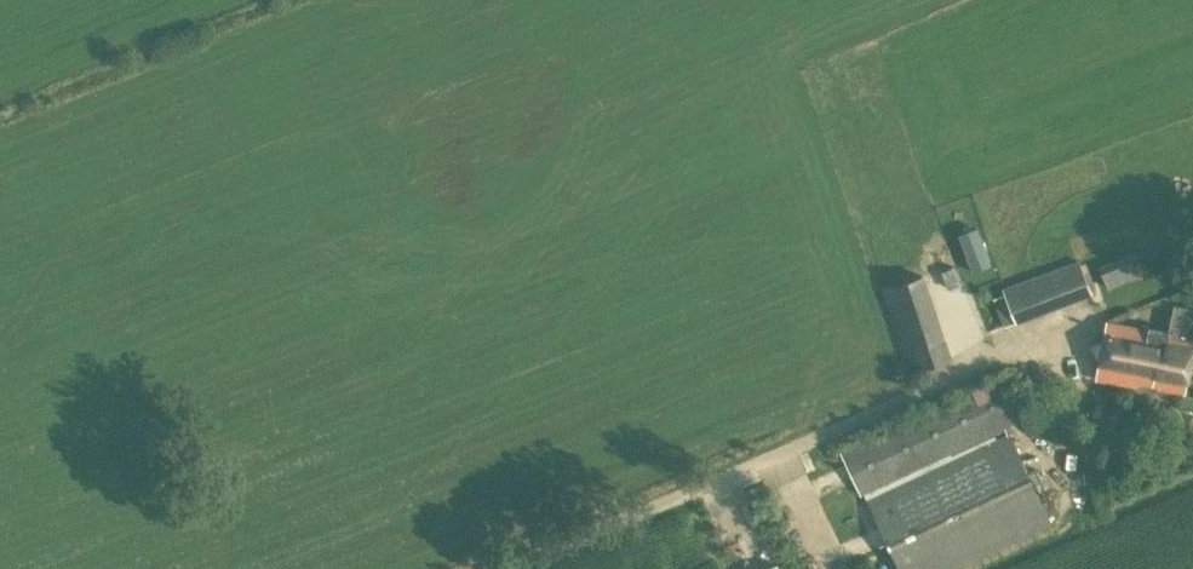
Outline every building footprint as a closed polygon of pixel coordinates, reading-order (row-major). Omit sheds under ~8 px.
[(975,223),(957,230),(972,269),(990,262),(975,223)] [(1099,268),(1107,288),(1138,275),(1131,256),(1099,268)] [(1091,293),(1078,260),(1002,289),(1005,296),(992,301),(1003,327),(1091,293)] [(955,266),(941,272),(948,287),(962,281),(955,266)] [(909,371),(952,357),(923,272),(882,288),(909,371)] [(1182,393),(1192,336),(1192,307),(1172,304),(1167,334),(1109,323),(1098,377),(1182,393)] [(840,450),(860,494),(1019,421),(997,376),(840,450)] [(867,499),(900,568),(953,568),(1052,522),(1007,431),(867,499)]
